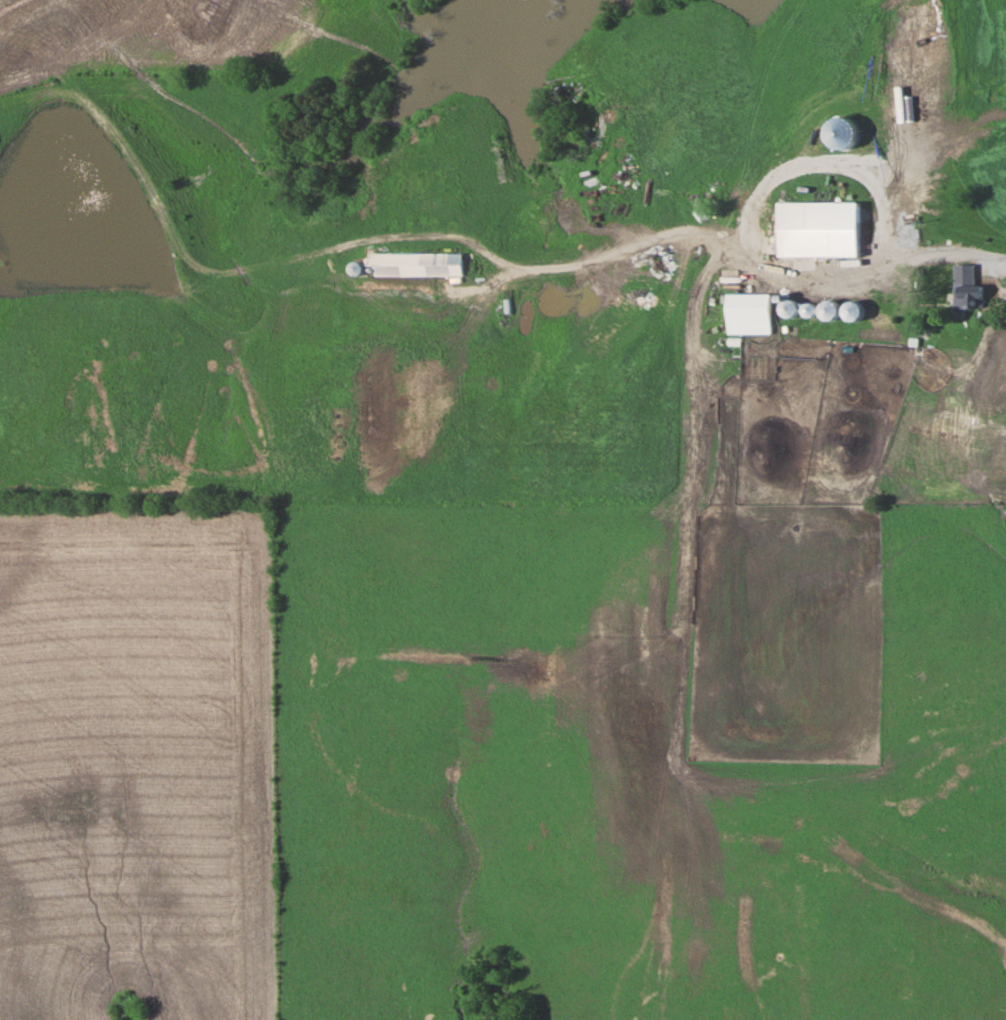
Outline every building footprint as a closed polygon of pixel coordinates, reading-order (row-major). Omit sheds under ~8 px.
[(850,227),(778,227),(778,256),(850,256),(850,227)] [(366,265),(372,265),(373,275),(463,275),(463,253),(366,253),(366,265)] [(973,263),(952,263),(954,316),(964,316),(964,308),(983,308),(983,284),(974,284),(973,263)] [(721,344),(773,343),(773,272),(721,272),(721,344)] [(794,318),(799,302),(784,297),(779,313),(794,318)] [(834,301),(823,301),(823,319),(835,319),(834,301)]
